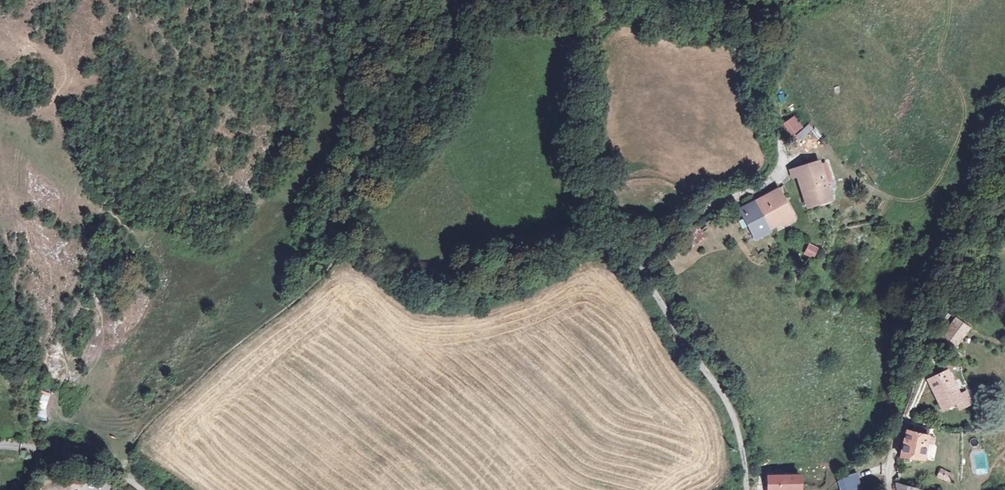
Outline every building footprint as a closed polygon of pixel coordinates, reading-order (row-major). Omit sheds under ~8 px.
[(794,116),(783,125),(793,136),(803,127),(794,116)] [(831,193),(816,160),(789,172),(791,179),(797,176),(809,204),(822,197),(831,193)] [(758,204),(765,217),(788,203),(783,192),(758,204)] [(788,203),(765,217),(773,231),(796,220),(788,203)] [(773,231),(765,217),(758,204),(746,210),(759,238),(773,231)] [(812,249),(808,258),(814,261),(819,253),(812,249)] [(959,344),(968,329),(954,320),(944,336),(959,344)] [(968,397),(966,390),(959,392),(948,371),(941,374),(939,370),(933,373),(935,377),(930,379),(944,410),(968,397)] [(44,418),(50,392),(40,390),(34,416),(44,418)] [(925,460),(928,446),(923,444),(924,436),(918,435),(920,427),(913,427),(911,433),(905,432),(902,456),(925,460)] [(855,469),(841,472),(846,489),(860,489),(855,469)] [(949,484),(953,475),(941,470),(937,477),(949,484)] [(65,471),(65,482),(82,483),(82,472),(65,471)] [(766,475),(766,489),(780,489),(780,488),(799,488),(799,475),(766,475)] [(926,489),(894,482),(896,489),(926,489)]
